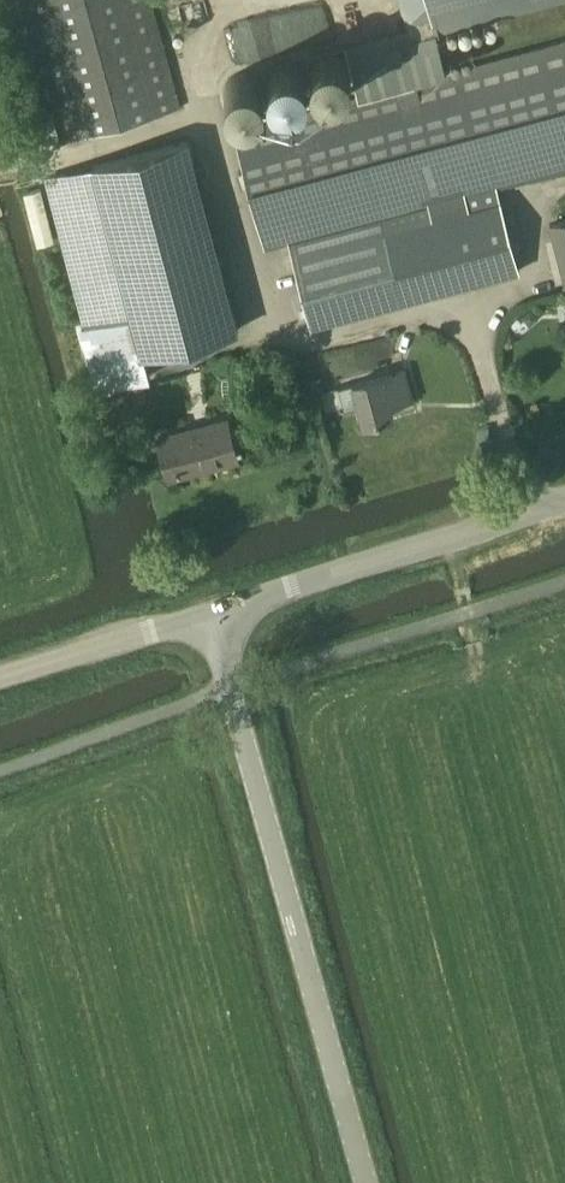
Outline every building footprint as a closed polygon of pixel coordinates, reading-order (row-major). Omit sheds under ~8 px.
[(62,143),(85,137),(181,109),(152,0),(23,0),(62,143)] [(543,0),(429,0),(437,29),(543,0)] [(288,244),(288,241),(496,185),(497,188),(564,169),(564,41),(447,71),(435,30),(411,37),(408,26),(345,43),(359,95),(232,129),(265,250),(288,244)] [(188,144),(46,181),(86,331),(82,332),(98,392),(149,378),(143,356),(237,331),(188,144)] [(519,271),(497,188),(496,185),(288,241),(288,244),(310,328),(519,271)] [(550,224),(563,276),(564,283),(564,220),(550,224)] [(529,325),(539,317),(531,308),(521,315),(529,325)] [(389,408),(410,401),(404,372),(351,386),(362,426),(392,418),(389,408)] [(321,375),(308,379),(311,394),(325,390),(321,375)] [(129,393),(106,399),(111,418),(134,413),(129,393)] [(179,477),(236,460),(226,421),(158,439),(164,459),(173,456),(179,477)]
